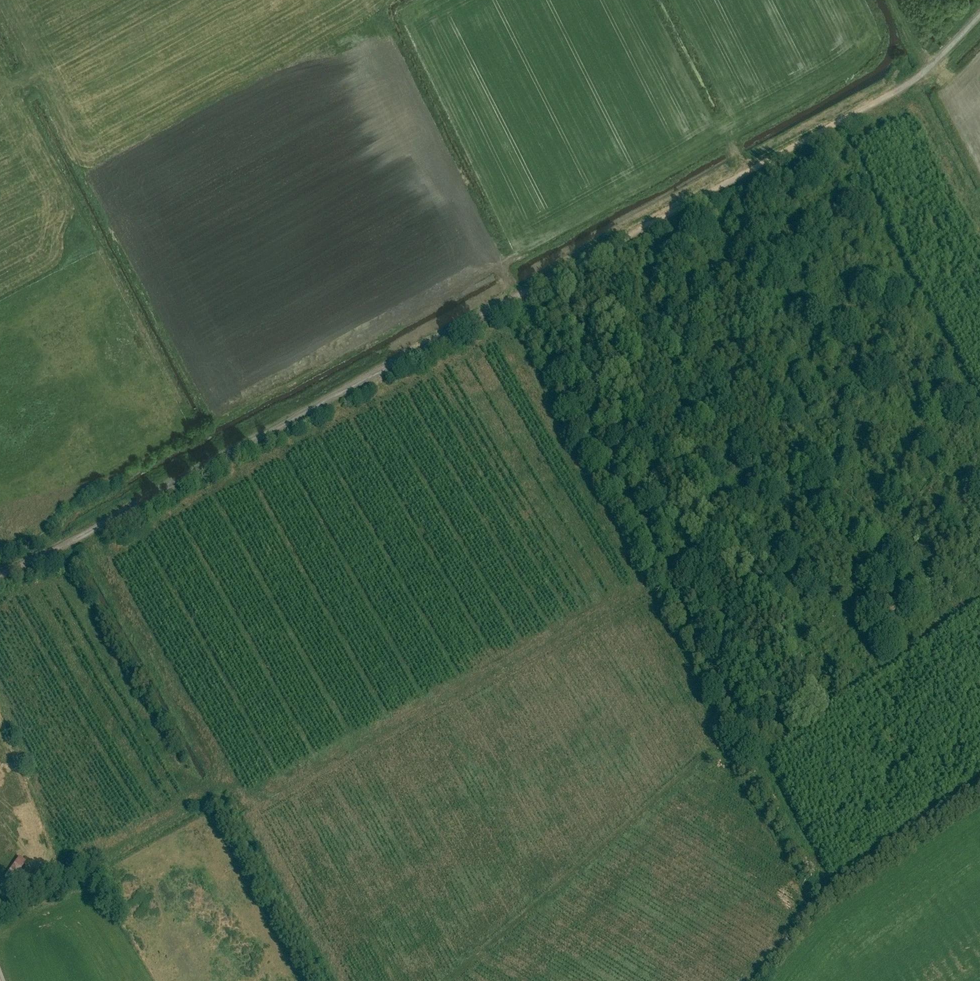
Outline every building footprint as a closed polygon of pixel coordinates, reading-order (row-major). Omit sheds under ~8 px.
[(16,880),(21,866),(11,863),(7,877),(16,880)] [(786,910),(796,905),(787,891),(778,896),(786,910)]
